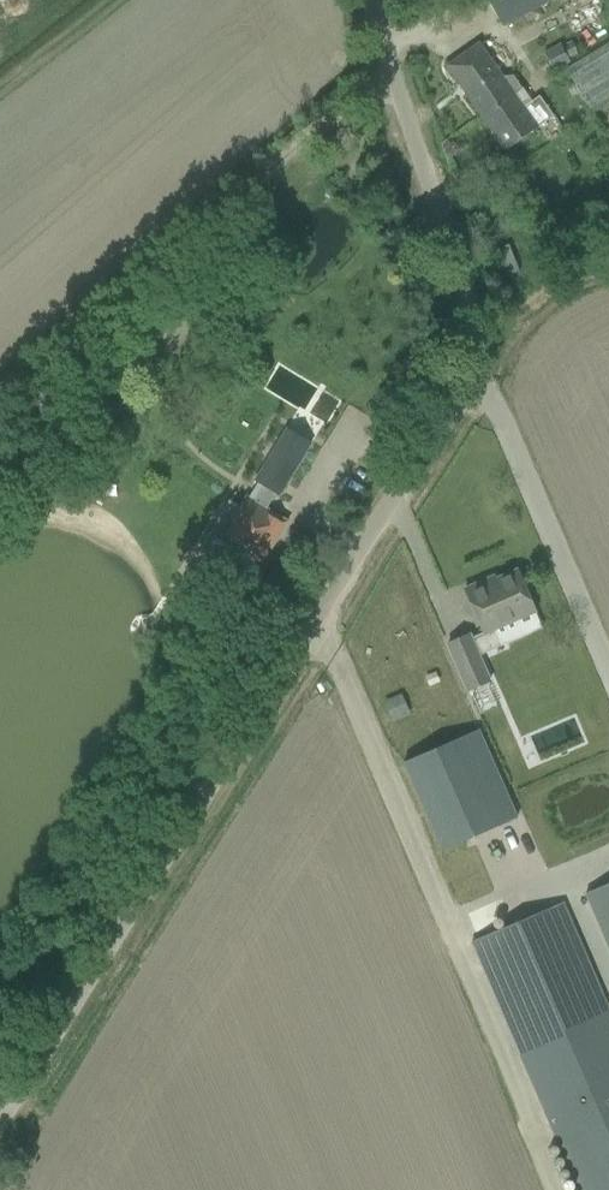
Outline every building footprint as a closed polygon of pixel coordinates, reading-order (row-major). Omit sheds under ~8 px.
[(503,27),(552,0),(489,0),(503,27)] [(589,109),(608,96),(608,42),(567,68),(589,109)] [(446,66),(505,151),(553,116),(539,95),(530,101),(512,76),(502,77),(478,43),(446,66)] [(560,45),(543,54),(552,70),(569,61),(566,56),(576,50),(572,43),(562,48),(560,45)] [(284,523),(265,511),(276,494),(279,496),(311,444),(287,429),(255,481),(262,486),(252,503),(246,500),(240,509),(229,502),(212,530),(234,543),(223,562),(246,576),(257,557),(261,560),(284,523)] [(467,691),(489,681),(478,656),(501,646),(494,629),(535,612),(517,570),(487,583),(485,580),(464,589),(483,633),(471,638),(469,635),(447,644),(467,691)] [(401,696),(386,703),(393,720),(409,714),(401,696)] [(480,729),(403,763),(441,851),(518,817),(480,729)] [(586,893),(608,948),(608,883),(586,893)] [(471,943),(480,965),(578,1189),(608,1189),(608,1011),(572,926),(563,903),(471,943)]
